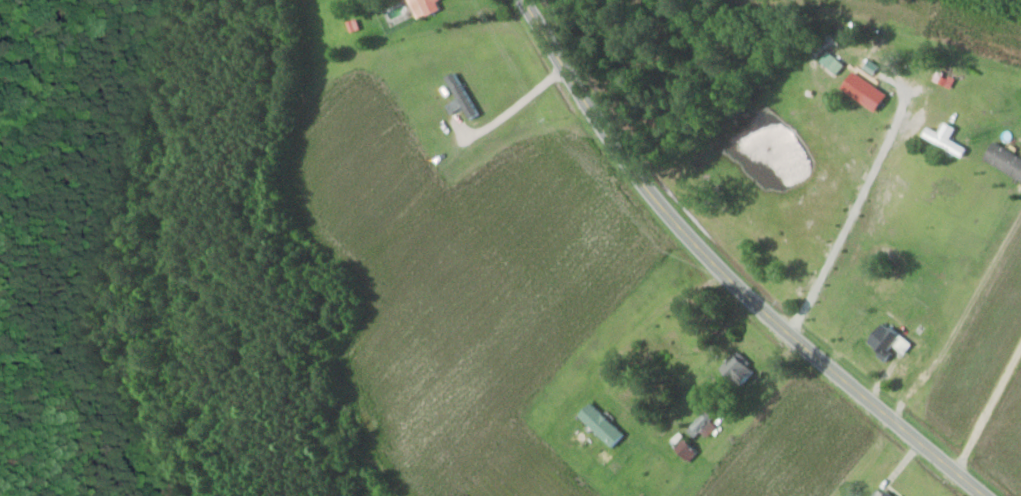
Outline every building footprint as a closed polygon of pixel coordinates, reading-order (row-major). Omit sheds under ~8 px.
[(420,19),(447,9),(444,0),(413,0),(420,19)] [(841,73),(848,62),(830,50),(823,60),(841,73)] [(893,95),(860,69),(847,86),(880,111),(893,95)] [(448,79),(460,98),(448,105),(453,114),(465,107),(472,119),(483,113),(459,72),(448,79)] [(998,142),(990,160),(1020,175),(1020,153),(998,142)] [(872,343),(889,354),(895,345),(909,354),(917,342),(887,321),(872,343)] [(743,388),(760,373),(740,352),(724,367),(743,388)] [(583,414),(616,447),(628,434),(595,402),(583,414)] [(689,429),(698,438),(722,414),(714,405),(689,429)] [(692,460),(702,452),(684,431),(674,440),(692,460)]
